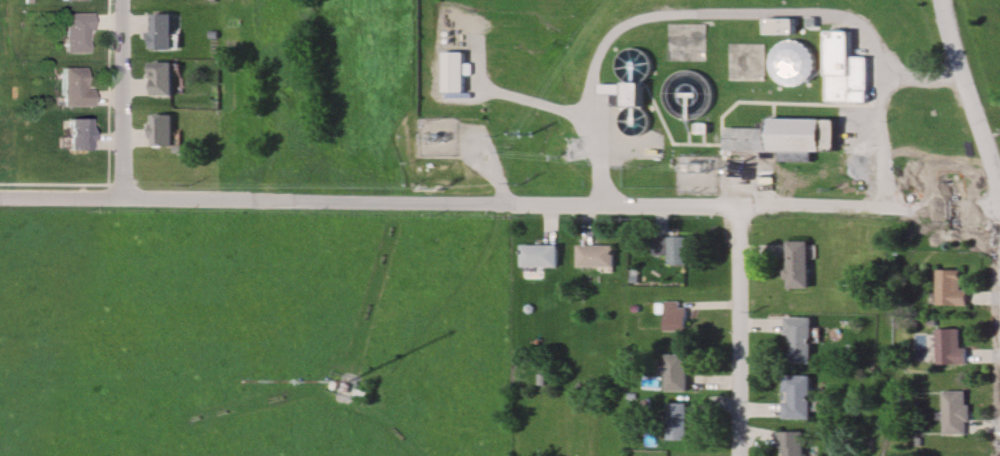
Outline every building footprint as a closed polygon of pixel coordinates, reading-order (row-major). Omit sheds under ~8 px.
[(59,14),(59,54),(85,54),(85,14),(59,14)] [(172,52),(172,14),(148,14),(148,52),(172,52)] [(824,32),(824,102),(865,102),(865,57),(851,57),(851,32),(824,32)] [(789,38),(781,40),(773,46),(768,54),(766,63),(768,72),(772,80),(779,86),(786,89),(795,90),(803,88),(810,84),(815,78),(819,70),(819,62),(817,54),(813,47),(807,41),(798,38),(789,38)] [(728,45),(728,83),(763,83),(763,45),(728,45)] [(643,50),(614,52),(619,136),(649,134),(643,50)] [(441,94),(462,94),(462,53),(441,53),(441,94)] [(171,63),(148,63),(148,97),(171,97),(171,63)] [(659,81),(656,90),(656,100),(659,109),(665,116),(672,122),(681,125),(691,125),(700,122),(708,116),(714,107),(717,97),(716,87),(711,77),(703,70),(694,66),(683,65),(673,68),(665,73),(659,81)] [(56,108),(88,108),(88,69),(56,69),(56,108)] [(153,114),(174,115),(173,147),(153,147),(153,114)] [(64,118),(83,117),(84,149),(63,150),(64,118)] [(763,129),(722,129),(721,150),(831,153),(832,120),(763,119),(763,129)] [(654,237),(654,255),(666,255),(666,265),(688,265),(688,237),(654,237)] [(783,241),(783,289),(805,289),(805,241),(783,241)] [(519,268),(556,268),(556,245),(519,245),(519,268)] [(575,246),(575,268),(612,268),(612,246),(575,246)] [(959,270),(934,270),(934,307),(966,307),(966,291),(959,291),(959,270)] [(684,302),(662,302),(662,332),(684,332),(684,302)] [(783,364),(808,364),(808,318),(783,318),(783,364)] [(934,365),(965,365),(965,349),(959,349),(959,328),(934,328),(934,365)] [(684,392),(684,354),(660,354),(660,392),(684,392)] [(808,419),(808,376),(780,376),(780,419),(808,419)] [(940,391),(940,436),(966,436),(966,391),(940,391)] [(662,440),(684,440),(684,404),(662,404),(662,440)] [(801,432),(778,432),(778,455),(801,455),(801,432)]
